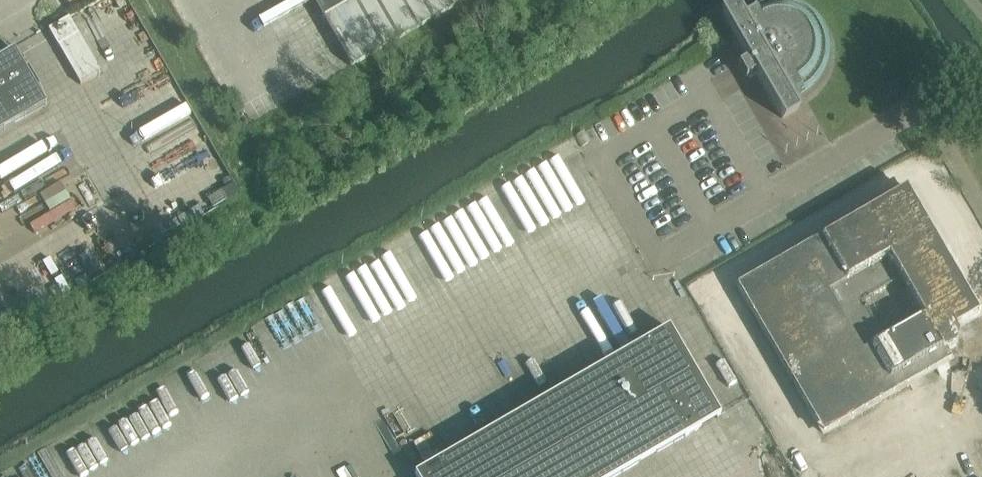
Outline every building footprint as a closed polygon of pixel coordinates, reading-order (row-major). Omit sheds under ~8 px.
[(350,68),(465,0),(310,0),(350,68)] [(745,20),(736,5),(721,14),(749,62),(739,68),(747,81),(757,75),(785,124),(800,115),(792,100),(801,94),(804,93),(808,90),(810,88),(811,86),(815,82),(818,78),(819,76),(821,72),(822,69),(823,66),(823,63),(824,59),(824,56),(824,52),(824,48),(823,45),(822,41),(822,39),(820,35),(819,32),(817,29),(815,26),(812,23),(810,21),(808,19),(805,17),(802,15),(798,12),(795,11),(791,10),(788,9),(784,8),(779,8),(777,8),(772,8),(768,9),(764,10),(761,11),(756,13),(745,20)] [(101,74),(69,19),(48,31),(80,86),(101,74)] [(46,106),(14,51),(0,59),(0,133),(46,106)] [(880,204),(709,303),(794,454),(876,406),(960,357),(923,286),(880,204)] [(414,476),(415,476),(618,476),(721,418),(669,329),(414,476)]
